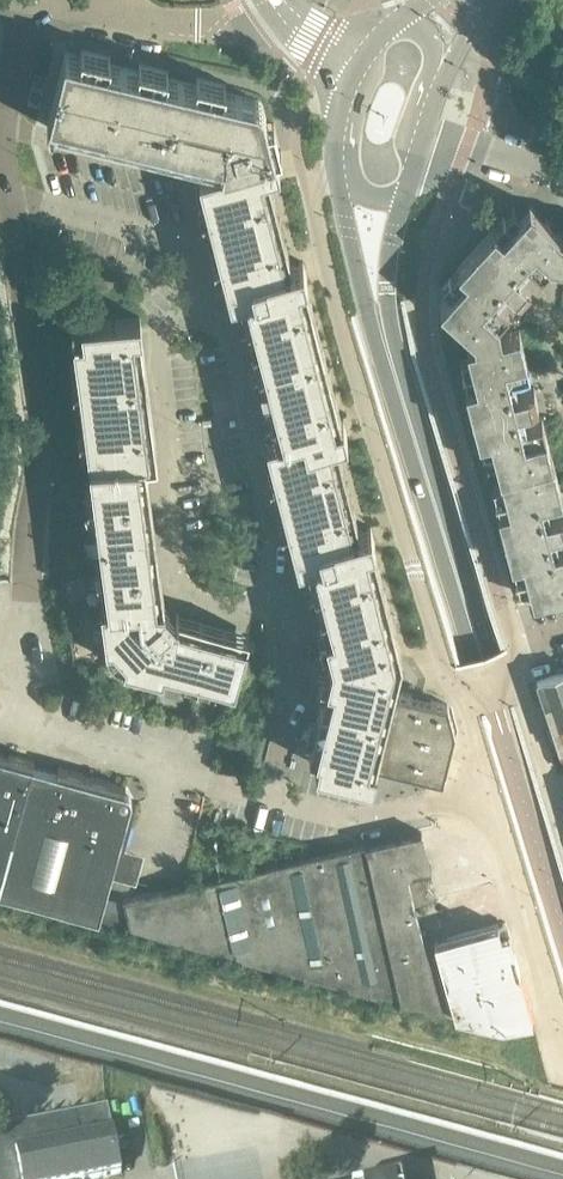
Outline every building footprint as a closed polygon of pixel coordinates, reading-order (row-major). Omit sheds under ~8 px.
[(64,50),(47,120),(49,120),(62,124),(208,159),(210,169),(275,153),(282,151),(274,121),(273,121),(268,122),(263,105),(263,104),(262,102),(262,101),(261,100),(260,100),(259,99),(258,98),(257,97),(256,97),(255,97),(224,89),(226,84),(226,83),(197,76),(196,77),(195,82),(167,75),(168,70),(168,69),(139,62),(139,63),(138,68),(109,61),(110,56),(111,55),(81,48),(80,54),(64,50)] [(210,169),(199,172),(203,188),(205,198),(226,280),(231,297),(240,294),(276,434),(310,426),(335,419),(341,418),(342,417),(306,278),(308,277),(303,261),(292,264),(287,243),(281,219),(280,216),(275,195),(269,172),(280,169),(275,153),(210,169)] [(501,333),(498,319),(509,308),(497,297),(508,285),(519,295),(530,284),(519,273),(530,261),(541,271),(552,259),(562,261),(562,233),(530,203),(521,213),(513,206),(512,207),(505,215),(495,226),(494,225),(458,266),(459,266),(441,286),(448,293),(440,303),(473,333),(475,339),(501,333)] [(83,336),(73,338),(108,604),(101,605),(106,645),(113,644),(125,658),(123,664),(162,675),(164,668),(208,679),(235,686),(247,639),(249,632),(178,613),(176,613),(164,599),(164,597),(146,460),(157,459),(140,331),(142,331),(140,314),(81,322),(83,336)] [(498,461),(501,472),(553,459),(542,417),(527,421),(523,405),(538,401),(534,386),(519,390),(515,374),(530,370),(519,328),(501,333),(475,339),(467,342),(470,355),(460,357),(467,384),(466,384),(480,438),(481,438),(487,463),(498,461)] [(276,434),(266,437),(271,453),(292,535),(294,545),(296,552),(298,562),(308,559),(331,650),(332,653),(309,748),(318,750),(315,764),(372,778),(376,764),(367,762),(385,688),(392,689),(401,654),(401,652),(398,637),(373,542),(375,542),(372,532),(371,526),(359,528),(336,437),(347,434),(343,417),(342,417),(341,418),(335,419),(310,426),(276,434)] [(553,459),(501,472),(504,483),(494,486),(500,511),(498,512),(512,564),(513,564),(520,590),(530,588),(533,600),(562,593),(562,548),(560,549),(556,533),(562,531),(562,515),(552,518),(548,502),(562,498),(553,459)] [(544,702),(562,696),(562,671),(537,680),(544,702)] [(385,688),(367,762),(376,764),(393,768),(438,779),(442,780),(443,778),(454,731),(448,706),(447,703),(434,700),(392,689),(385,688)] [(544,702),(552,725),(562,721),(562,696),(544,702)] [(559,747),(562,746),(562,721),(552,725),(559,747)] [(33,759),(0,750),(0,881),(33,759)] [(33,759),(0,881),(0,891),(99,918),(111,873),(136,880),(144,850),(124,844),(135,802),(128,800),(124,792),(126,785),(58,766),(57,771),(33,765),(35,760),(33,759)] [(169,889),(123,898),(130,927),(313,977),(440,1012),(444,1009),(425,945),(414,904),(436,898),(421,831),(365,844),(363,844),(334,851),(184,885),(182,886),(171,888),(169,889)] [(435,942),(425,945),(444,1009),(440,1012),(453,1015),(455,1015),(502,1026),(532,1021),(533,1021),(519,972),(520,972),(514,952),(509,932),(501,934),(499,926),(498,923),(434,941),(435,942)] [(121,1174),(112,1133),(107,1107),(0,1128),(0,1178),(94,1178),(121,1174)]
